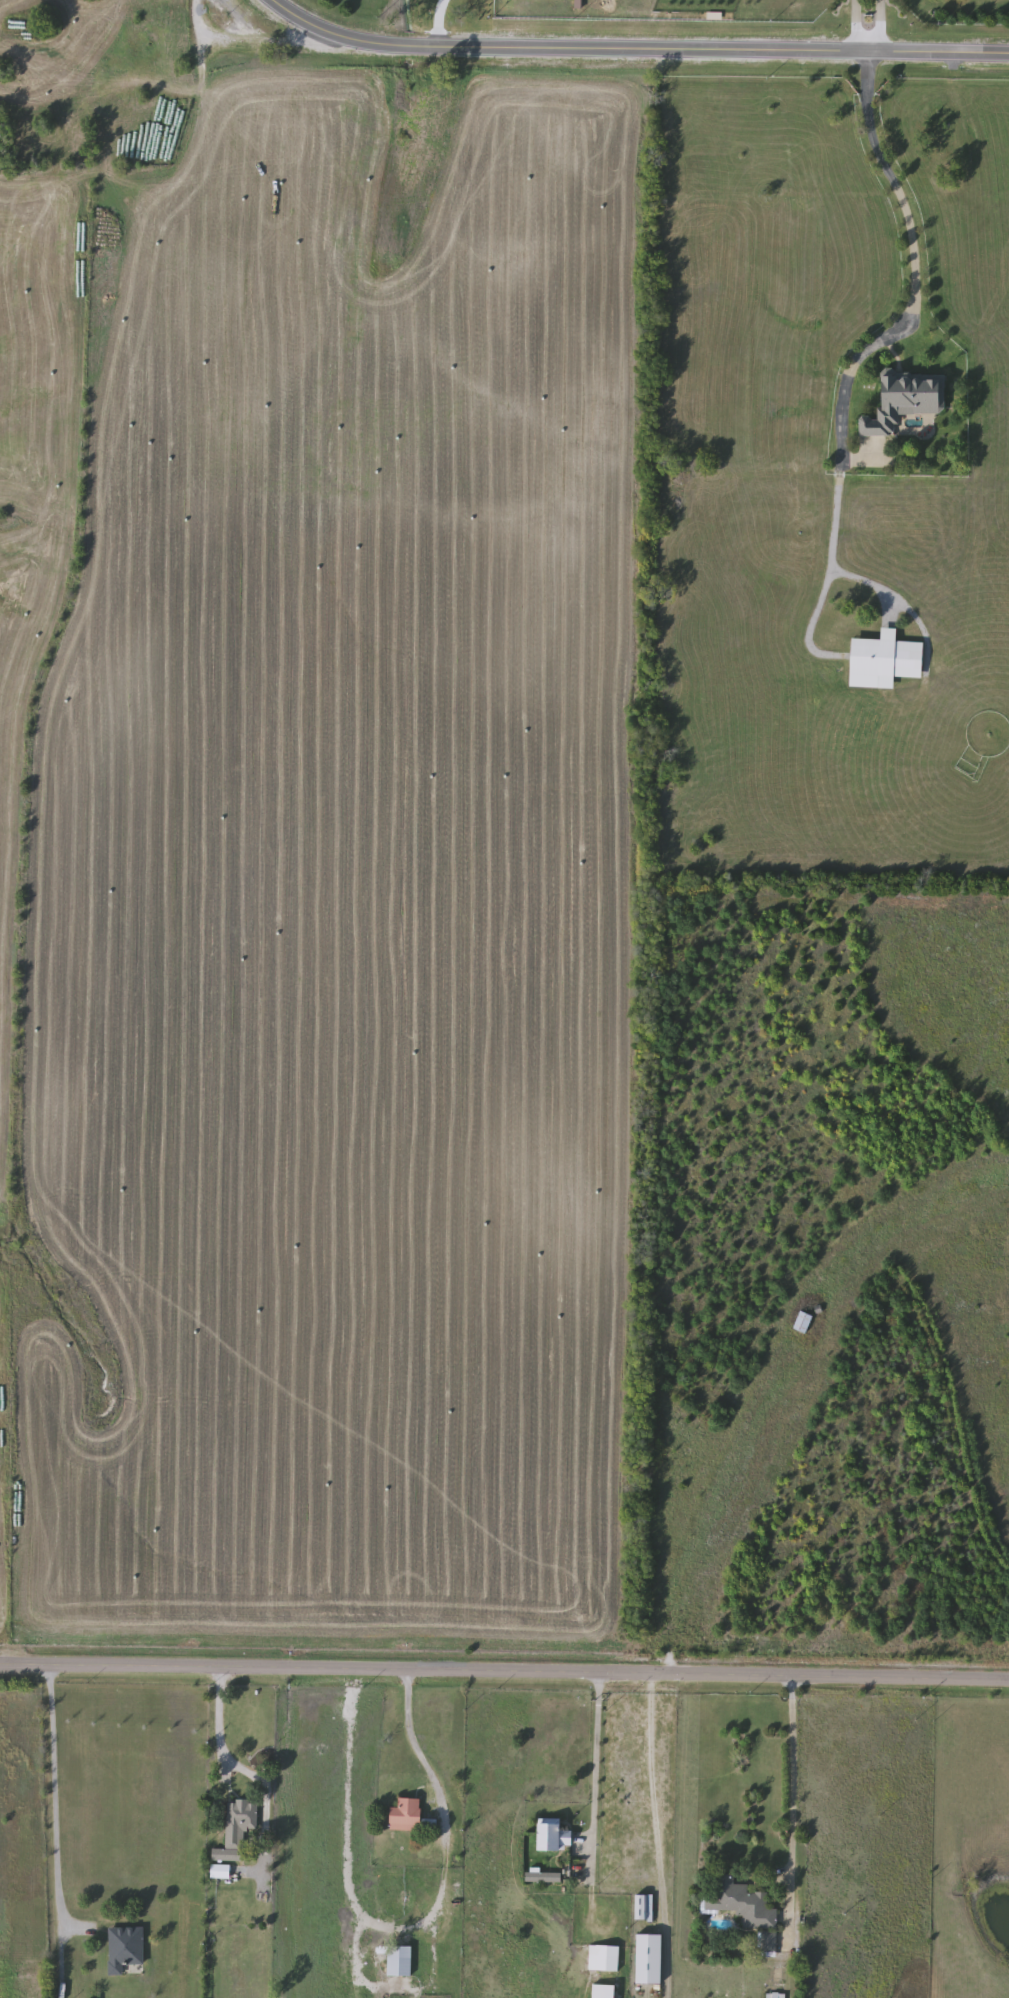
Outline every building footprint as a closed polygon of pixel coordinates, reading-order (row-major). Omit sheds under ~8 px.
[(943,414),(895,414),(895,436),(860,436),(860,418),(881,418),(881,372),(944,373),(943,414)] [(923,643),(921,679),(893,677),(893,690),(849,687),(850,669),(839,668),(840,644),(852,645),(852,639),(881,640),(881,628),(896,629),(895,642),(923,643)] [(804,1335),(792,1330),(799,1312),(812,1317),(804,1335)] [(389,1831),(389,1808),(396,1808),(396,1800),(420,1800),(420,1831),(389,1831)] [(256,1805),(256,1828),(241,1828),(240,1849),(225,1849),(225,1804),(256,1805)] [(537,1852),(537,1819),(561,1819),(561,1852),(537,1852)] [(560,1883),(525,1883),(525,1873),(560,1873),(560,1883)] [(776,1930),(741,1930),(741,1914),(701,1913),(701,1890),(716,1890),(716,1876),(731,1876),(731,1885),(746,1885),(746,1894),(766,1894),(766,1910),(776,1910),(776,1930)] [(143,1929),(143,1964),(123,1964),(123,1976),(107,1976),(107,1929),(143,1929)] [(587,1972),(587,1946),(617,1947),(617,1972),(587,1972)] [(411,1978),(374,1978),(374,1947),(411,1947),(411,1978)] [(615,1986),(615,1997),(590,1997),(590,1986),(615,1986)]
